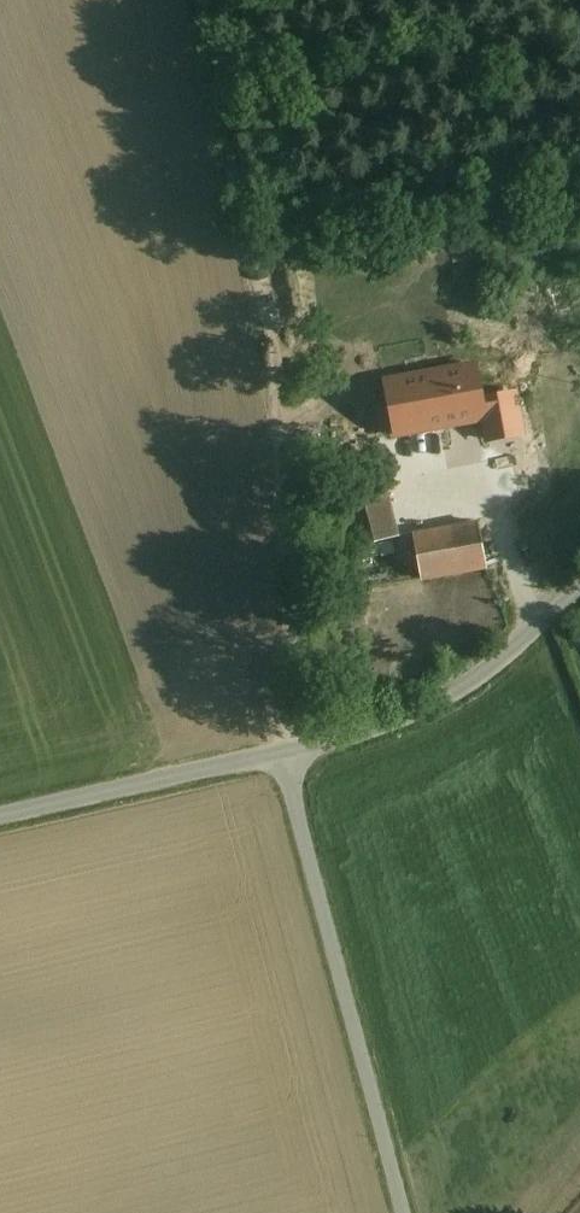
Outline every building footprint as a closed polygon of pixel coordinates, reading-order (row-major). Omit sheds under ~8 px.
[(460,357),(397,370),(409,425),(472,411),(460,357)] [(472,411),(409,425),(417,460),(479,447),(472,411)] [(384,465),(352,471),(365,542),(397,537),(384,465)] [(477,522),(413,534),(421,580),(485,568),(477,522)]
